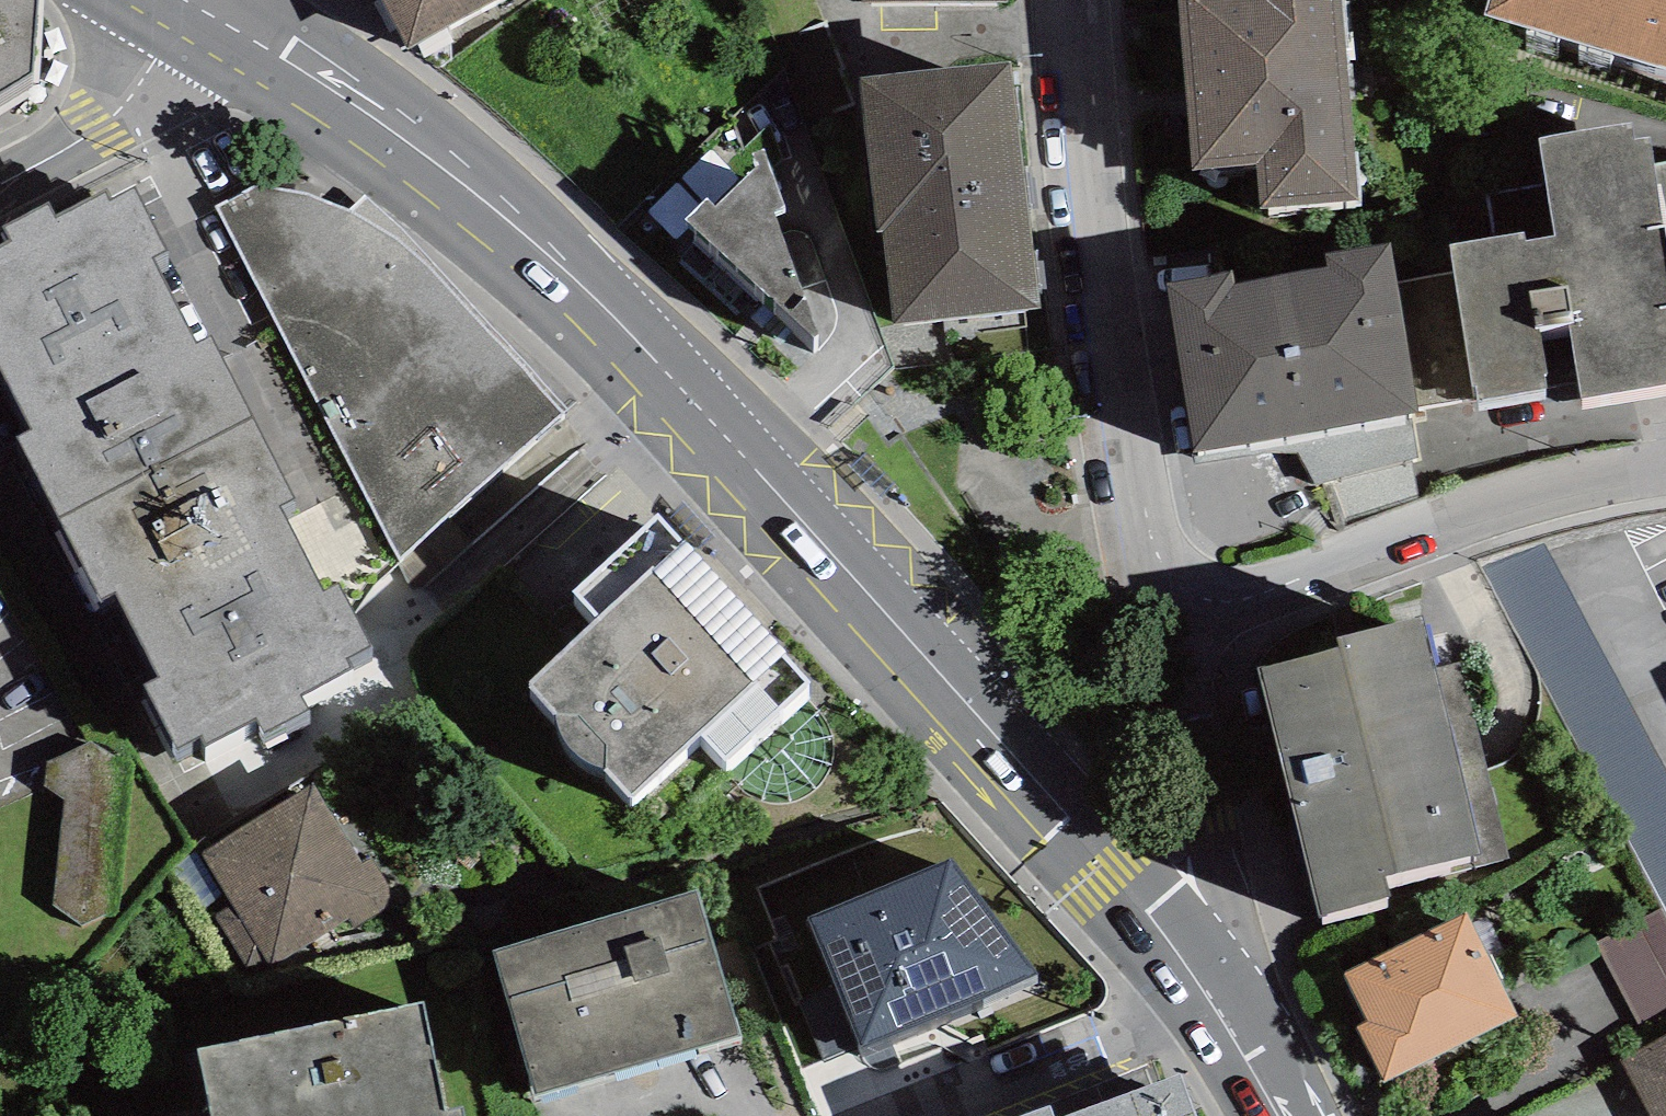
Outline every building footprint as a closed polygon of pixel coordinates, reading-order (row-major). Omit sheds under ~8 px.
[(35,50),(36,0),(0,0),(0,73),(35,50)] [(411,48),(498,0),(385,0),(411,48)] [(1343,0),(1179,0),(1192,172),(1256,167),(1259,208),(1358,200),(1343,0)] [(1483,15),(1665,69),(1665,0),(1487,0),(1483,15)] [(1012,60),(858,76),(875,232),(882,231),(892,324),(1040,308),(1012,60)] [(1528,239),(1527,231),(1450,243),(1476,398),(1552,386),(1542,327),(1571,323),(1583,398),(1665,385),(1665,161),(1656,163),(1651,134),(1635,137),(1633,123),(1541,138),(1557,234),(1528,239)] [(707,197),(685,220),(815,338),(820,334),(774,211),(786,207),(765,147),(751,152),(756,166),(716,206),(707,197)] [(58,498),(254,394),(212,316),(198,324),(154,240),(168,233),(133,167),(111,178),(108,171),(56,197),(49,183),(5,206),(14,223),(0,230),(0,348),(31,408),(17,416),(58,498)] [(259,181),(218,204),(400,552),(561,408),(438,269),(398,235),(348,206),(307,190),(259,181)] [(1200,454),(1293,438),(1412,416),(1420,415),(1389,244),(1324,255),(1326,268),(1236,284),(1234,273),(1170,284),(1200,454)] [(295,475),(254,394),(58,498),(101,578),(116,571),(160,657),(144,665),(177,729),(200,717),(204,725),(255,698),(262,713),(308,689),(300,674),(353,647),(347,635),(372,622),(341,563),(325,572),(279,483),(295,475)] [(1419,456),(1412,416),(1293,438),(1316,483),(1333,479),(1410,459),(1419,456)] [(1418,497),(1410,459),(1333,479),(1346,522),(1418,497)] [(657,495),(573,573),(599,604),(529,666),(556,695),(557,706),(562,721),(571,734),(582,747),(596,756),(606,755),(630,780),(702,723),(718,747),(810,661),(657,495)] [(1340,647),(1258,668),(1319,914),(1392,896),(1387,876),(1509,845),(1463,660),(1436,667),(1423,615),(1337,636),(1340,647)] [(62,745),(58,899),(121,901),(125,747),(62,745)] [(313,779),(200,846),(232,900),(214,911),(251,974),(271,962),(279,976),(400,905),(370,854),(361,859),(313,779)] [(954,829),(788,911),(854,1067),(1046,960),(954,829)] [(697,877),(495,934),(537,1081),(739,1025),(697,877)] [(1596,942),(1638,1029),(1665,1015),(1665,912),(1664,909),(1596,942)] [(1466,912),(1345,973),(1370,1021),(1355,1028),(1383,1083),(1519,1014),(1466,912)] [(197,1036),(214,1115),(467,1115),(461,1089),(447,1092),(424,986),(197,1036)] [(1621,1062),(1649,1115),(1665,1115),(1665,1038),(1621,1062)] [(1177,1075),(1070,1115),(1193,1115),(1177,1075)] [(1023,1115),(1051,1115),(1048,1107),(1023,1115)]
